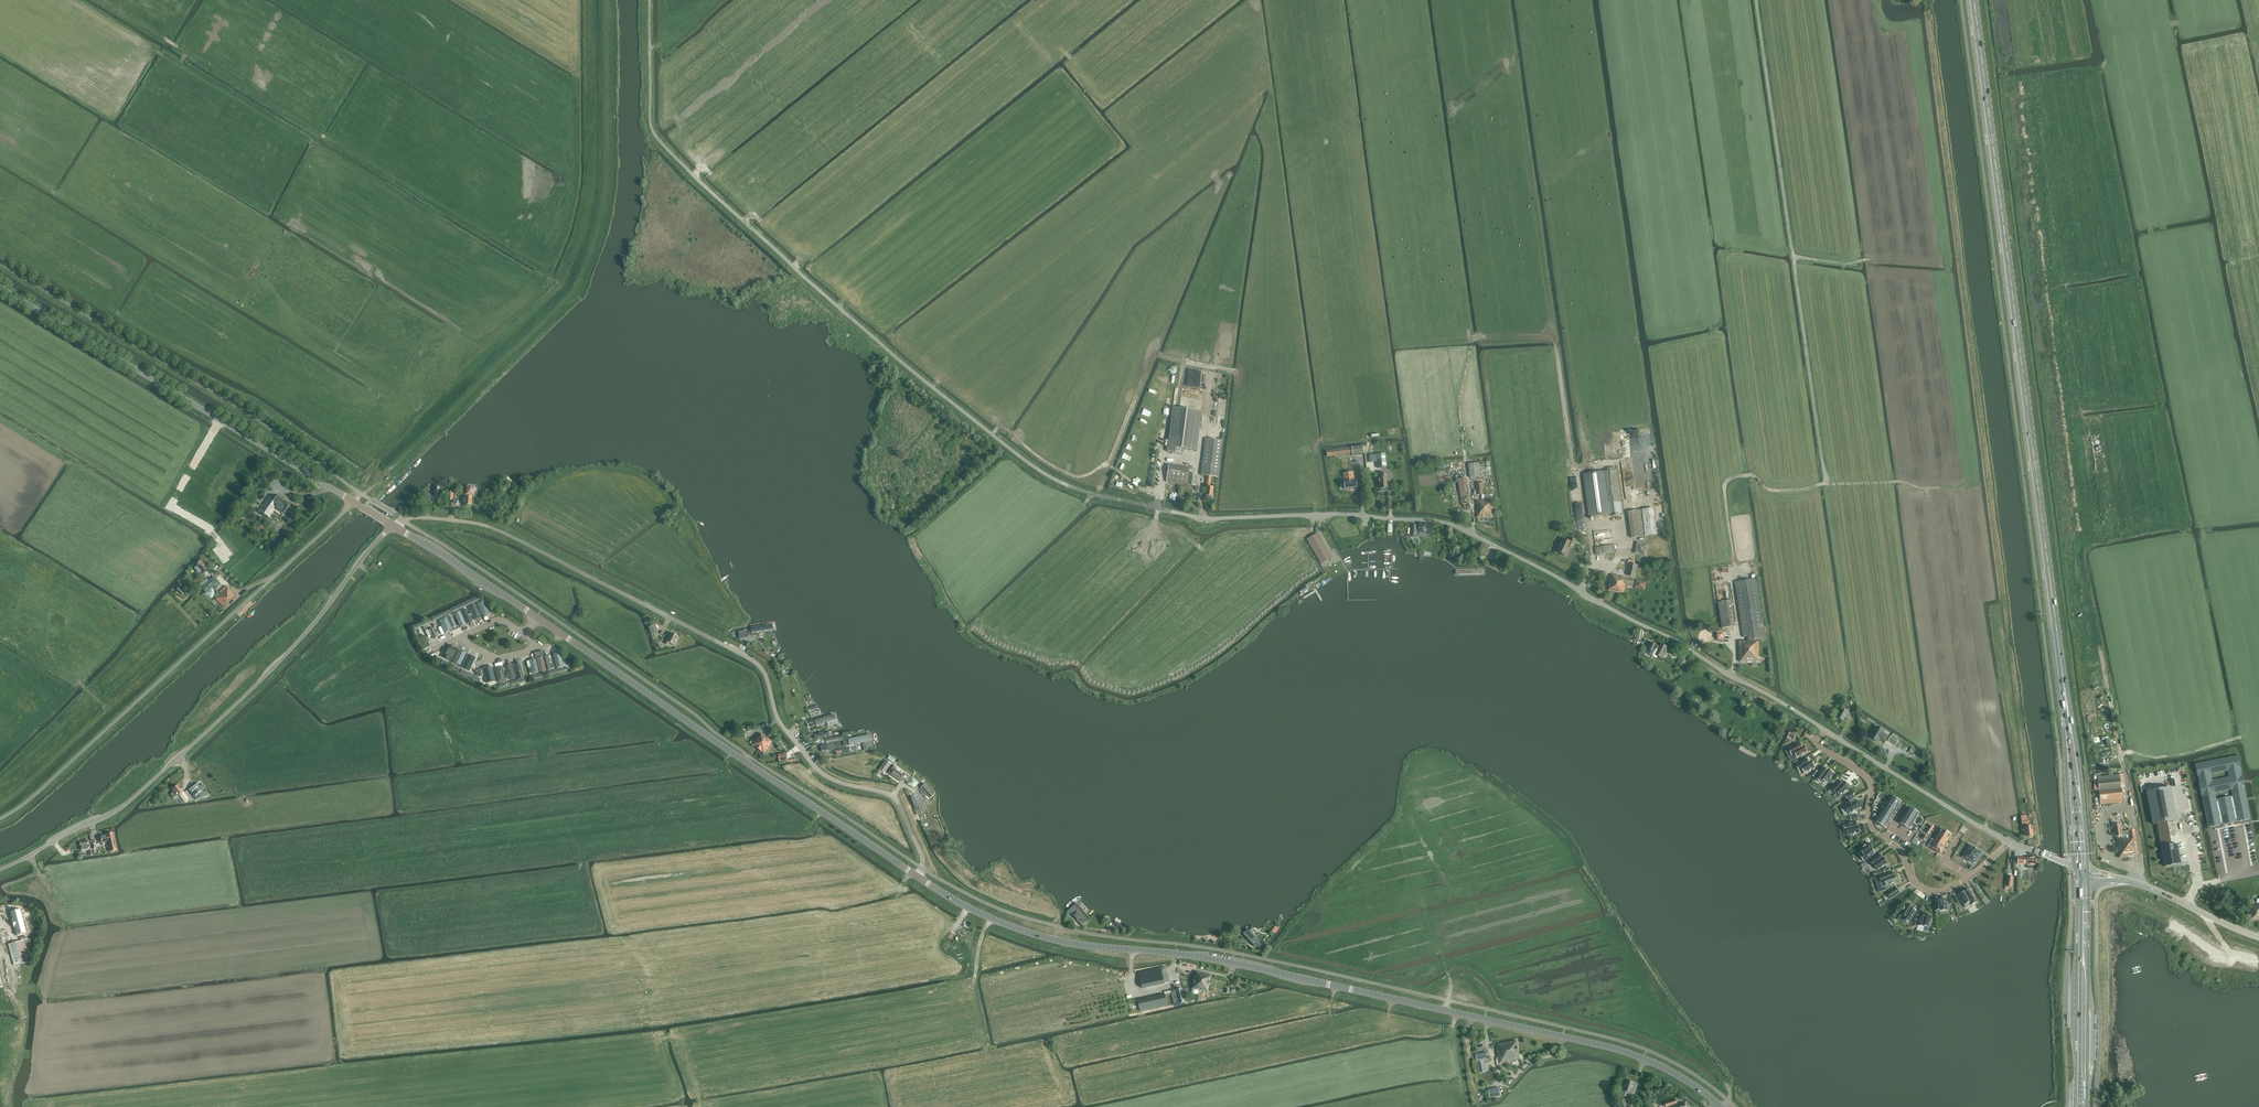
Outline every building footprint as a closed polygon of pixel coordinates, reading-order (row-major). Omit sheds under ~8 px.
[(1173,407),(1167,452),(1183,454),(1184,448),(1196,449),(1201,411),(1173,407)] [(1207,476),(1211,476),(1218,477),(1222,441),(1206,439),(1201,475),(1207,476)] [(1352,455),(1364,453),(1363,446),(1351,447),(1352,455)] [(1327,457),(1351,454),(1351,448),(1326,451),(1327,457)] [(1385,454),(1369,455),(1370,462),(1377,461),(1377,468),(1386,467),(1385,454)] [(1490,462),(1479,463),(1481,476),(1492,475),(1490,462)] [(1481,477),(1481,476),(1479,463),(1469,464),(1470,478),(1481,477)] [(1166,482),(1187,485),(1189,473),(1189,468),(1169,465),(1166,482)] [(1617,470),(1585,474),(1591,517),(1623,513),(1617,470)] [(1353,472),(1343,473),(1344,483),(1343,483),(1344,489),(1355,488),(1355,481),(1354,481),(1353,472)] [(1197,474),(1189,473),(1187,485),(1196,486),(1197,474)] [(1380,479),(1379,479),(1380,489),(1380,488),(1381,492),(1387,491),(1386,478),(1387,478),(1386,474),(1379,475),(1380,479)] [(1210,487),(1211,476),(1207,476),(1206,486),(1207,487),(1206,496),(1213,496),(1214,487),(1210,487)] [(1461,497),(1467,496),(1466,493),(1467,492),(1466,478),(1459,479),(1461,497)] [(1477,495),(1484,495),(1483,483),(1476,484),(1477,495)] [(463,494),(462,503),(464,503),(464,505),(471,506),(472,498),(472,496),(474,497),(474,493),(474,491),(475,491),(475,488),(468,487),(466,487),(465,494),(463,494)] [(431,499),(433,491),(430,491),(431,488),(425,488),(425,493),(424,498),(431,499)] [(290,505),(277,496),(279,494),(278,494),(271,504),(267,500),(260,510),(256,507),(256,508),(273,520),(273,519),(267,515),(274,506),(284,513),(280,518),(280,519),(291,503),(290,505)] [(1477,518),(1493,518),(1493,500),(1488,500),(1488,496),(1482,496),(1482,500),(1482,501),(1477,501),(1477,518)] [(1656,508),(1642,510),(1646,536),(1659,534),(1656,508)] [(1632,538),(1646,536),(1642,510),(1628,512),(1632,538)] [(1433,534),(1433,525),(1420,524),(1420,526),(1411,525),(1409,525),(1408,533),(1411,534),(1410,536),(1420,536),(1420,533),(1433,534)] [(1321,564),(1332,558),(1318,533),(1307,539),(1321,564)] [(1572,549),(1577,540),(1571,538),(1569,542),(1564,539),(1558,552),(1567,556),(1571,548),(1572,549)] [(1637,542),(1635,554),(1646,556),(1648,545),(1637,542)] [(1614,545),(1595,548),(1596,555),(1615,552),(1614,545)] [(1503,556),(1500,562),(1506,565),(1509,560),(1503,556)] [(204,573),(209,568),(201,560),(196,565),(204,573)] [(1635,577),(1638,565),(1630,563),(1627,575),(1635,577)] [(1616,576),(1611,575),(1608,590),(1624,594),(1626,585),(1633,587),(1634,579),(1616,575),(1616,576)] [(213,589),(216,587),(214,585),(219,581),(215,576),(201,587),(206,593),(205,593),(211,599),(217,594),(213,589)] [(1757,579),(1735,582),(1744,637),(1748,637),(1749,641),(1750,641),(1750,644),(1743,645),(1743,660),(1747,660),(1747,662),(1759,661),(1759,644),(1758,644),(1758,640),(1766,638),(1757,579)] [(223,607),(236,596),(228,587),(227,587),(226,586),(219,592),(221,594),(215,599),(223,607)] [(458,606),(452,609),(453,612),(479,600),(478,597),(471,600),(465,603),(458,606)] [(1722,629),(1735,627),(1732,600),(1718,602),(1722,629)] [(483,601),(477,603),(483,617),(489,614),(483,601)] [(475,605),(469,608),(475,620),(481,618),(475,605)] [(467,609),(462,612),(467,624),(471,622),(472,622),(472,621),(470,616),(469,615),(471,615),(471,616),(472,615),(470,612),(468,612),(467,609)] [(438,615),(432,618),(433,621),(446,615),(445,612),(438,615)] [(460,612),(455,614),(461,627),(465,625),(460,612)] [(447,617),(439,620),(445,633),(453,630),(447,617)] [(771,624),(756,626),(750,627),(751,628),(752,633),(772,630),(771,624)] [(653,635),(658,633),(655,625),(650,627),(653,635)] [(740,639),(748,638),(747,631),(739,632),(740,639)] [(426,636),(424,633),(417,636),(423,649),(430,646),(427,639),(428,638),(427,636),(426,636)] [(679,637),(673,634),(671,637),(669,636),(665,644),(669,646),(670,643),(675,645),(679,637)] [(1659,646),(1652,642),(1648,649),(1651,651),(1649,655),(1657,659),(1658,657),(1663,659),(1669,648),(1660,644),(1659,646)] [(446,654),(444,658),(451,661),(457,649),(450,645),(447,651),(446,654)] [(460,650),(453,662),(460,665),(466,653),(460,650)] [(560,652),(554,654),(557,668),(564,666),(560,652)] [(468,654),(462,667),(469,671),(475,658),(468,654)] [(537,658),(536,658),(540,672),(547,671),(543,657),(537,658)] [(1681,657),(1677,662),(1683,666),(1686,661),(1681,657)] [(532,668),(530,669),(530,672),(533,671),(533,674),(538,672),(535,659),(530,660),(532,668)] [(509,674),(507,675),(508,678),(510,677),(510,679),(516,678),(512,665),(507,666),(509,674)] [(491,667),(483,669),(487,683),(495,681),(491,667)] [(502,667),(495,669),(499,683),(506,681),(502,667)] [(1843,721),(1848,713),(1842,710),(1837,718),(1843,721)] [(835,714),(816,721),(817,726),(837,719),(835,714)] [(1886,743),(1890,737),(1884,733),(1885,731),(1877,726),(1870,737),(1878,742),(1880,739),(1886,743)] [(759,750),(767,737),(761,733),(753,746),(759,750)] [(871,735),(849,740),(850,746),(872,741),(871,735)] [(1896,745),(1899,740),(1892,735),(1888,741),(1896,745)] [(767,737),(759,750),(765,754),(773,741),(767,737)] [(841,742),(821,746),(822,750),(842,746),(841,742)] [(1800,743),(1789,748),(1792,755),(1795,754),(1797,758),(1808,753),(1804,746),(1802,747),(1800,743)] [(788,760),(787,753),(779,754),(780,761),(788,760)] [(2208,827),(2225,824),(2227,824),(2232,823),(2234,822),(2251,819),(2238,755),(2196,764),(2208,827)] [(1796,765),(1800,771),(1803,770),(1805,774),(1815,767),(1811,760),(1809,762),(1807,759),(1796,765)] [(885,773),(892,764),(886,760),(879,769),(885,773)] [(911,777),(892,764),(886,774),(898,781),(901,777),(908,781),(911,777)] [(1824,767),(1816,779),(1821,783),(1823,780),(1827,783),(1834,773),(1833,773),(1828,769),(1827,770),(1824,767)] [(2098,780),(2094,781),(2094,790),(2099,789),(2099,790),(2121,788),(2121,785),(2125,784),(2124,774),(2098,777),(2098,780)] [(914,788),(919,782),(912,777),(907,784),(914,788)] [(1840,781),(1832,789),(1837,794),(1834,796),(1838,800),(1849,788),(1844,782),(1843,783),(1840,781)] [(198,784),(189,790),(197,800),(207,797),(198,784)] [(925,784),(921,789),(930,798),(935,793),(925,784)] [(2158,784),(2146,787),(2153,825),(2157,824),(2161,847),(2165,867),(2181,864),(2177,844),(2171,845),(2167,822),(2177,820),(2171,787),(2159,790),(2158,784)] [(174,792),(171,795),(175,799),(181,794),(181,795),(186,802),(189,799),(184,792),(178,785),(172,790),(174,792)] [(2121,788),(2099,790),(2101,804),(2123,802),(2121,788)] [(1892,796),(1889,802),(1898,808),(1901,802),(1892,796)] [(1847,806),(1845,807),(1849,814),(1859,809),(1856,802),(1854,803),(1852,799),(1846,802),(1847,806)] [(1889,802),(1885,807),(1895,813),(1898,808),(1889,802)] [(1885,807),(1882,812),(1891,818),(1895,813),(1885,807)] [(1909,808),(1906,813),(1915,819),(1919,813),(1909,808)] [(1882,812),(1879,817),(1888,823),(1891,818),(1882,812)] [(1906,813),(1903,818),(1912,824),(1915,819),(1906,813)] [(2027,815),(2021,816),(2022,821),(2022,825),(2025,825),(2025,827),(2024,827),(2025,831),(2026,831),(2026,837),(2033,836),(2032,826),(2028,826),(2028,825),(2028,820),(2027,815)] [(1879,817),(1876,822),(1885,828),(1888,823),(1879,817)] [(1909,829),(1912,824),(1903,818),(1900,823),(1909,829)] [(1856,822),(1845,824),(1845,825),(1846,831),(1847,831),(1848,836),(1860,833),(1859,825),(1857,825),(1856,822)] [(2115,837),(2123,835),(2121,824),(2113,826),(2115,837)] [(1942,829),(1938,835),(1947,841),(1948,839),(1951,834),(1942,829)] [(2130,837),(2116,839),(2119,858),(2134,855),(2134,854),(2138,853),(2139,853),(2135,830),(2129,831),(2130,837)] [(114,833),(110,834),(106,835),(101,836),(102,843),(108,842),(110,852),(117,850),(114,836),(114,833)] [(1938,835),(1934,841),(1945,847),(1944,846),(1947,841),(1938,835)] [(1932,839),(1928,846),(1941,854),(1945,847),(1934,841),(1932,839)] [(82,852),(89,850),(90,850),(88,841),(80,842),(82,852)] [(1870,843),(1860,850),(1862,854),(1860,855),(1864,861),(1868,858),(1869,860),(1875,856),(1874,855),(1875,853),(1873,850),(1874,849),(1870,843)] [(1982,853),(1970,845),(1962,857),(1971,863),(1971,862),(1975,864),(1982,853)] [(1880,854),(1870,861),(1874,867),(1875,866),(1878,870),(1888,863),(1883,857),(1882,857),(1880,854)] [(1892,871),(1879,876),(1883,887),(1897,882),(1895,875),(1894,875),(1892,871)] [(1897,888),(1888,894),(1891,899),(1900,893),(1897,888)] [(1966,891),(1959,895),(1966,907),(1971,905),(1976,902),(1969,889),(1966,891)] [(1939,901),(1935,901),(1936,910),(1940,910),(1940,911),(1948,911),(1947,907),(1948,907),(1948,902),(1947,902),(1947,898),(1939,899),(1939,901)] [(17,903),(8,905),(14,929),(24,926),(17,903)] [(1082,910),(1077,903),(1068,910),(1069,911),(1082,925),(1087,921),(1088,922),(1091,919),(1082,910)] [(1901,914),(1897,919),(1901,922),(1903,919),(1909,923),(1917,911),(1913,909),(1914,908),(1908,904),(1901,914)] [(2248,905),(2249,922),(2258,922),(2258,905),(2248,905)] [(1920,915),(1918,925),(1924,927),(1923,931),(1928,932),(1932,916),(1925,914),(1924,916),(1920,915)] [(1278,925),(1277,924),(1272,931),(1274,932),(1276,934),(1280,927),(1278,925)] [(1248,928),(1243,933),(1255,946),(1260,941),(1248,928)] [(22,929),(6,933),(8,943),(11,953),(32,948),(27,930),(22,931),(22,929)] [(1166,972),(1165,967),(1139,972),(1143,988),(1165,984),(1165,983),(1169,982),(1167,972),(1166,972)] [(1208,993),(1213,975),(1196,971),(1191,989),(1208,993)] [(1182,989),(1172,991),(1175,1005),(1185,1003),(1182,989)] [(1141,1012),(1168,1006),(1165,995),(1138,1001),(1141,1012)] [(1499,1058),(1500,1058),(1505,1057),(1504,1053),(1513,1051),(1513,1047),(1518,1046),(1517,1041),(1497,1045),(1499,1058)] [(1521,1060),(1518,1046),(1513,1047),(1513,1051),(1504,1053),(1505,1057),(1500,1058),(1501,1063),(1521,1060)] [(1479,1073),(1485,1072),(1483,1061),(1488,1060),(1487,1053),(1476,1055),(1479,1073)] [(1635,1083),(1628,1081),(1622,1101),(1619,1101),(1621,1106),(1629,1106),(1626,1099),(1624,1099),(1624,1098),(1625,1097),(1626,1097),(1628,1092),(1631,1093),(1635,1083)] [(1500,1088),(1489,1089),(1490,1098),(1501,1096),(1500,1088)]
